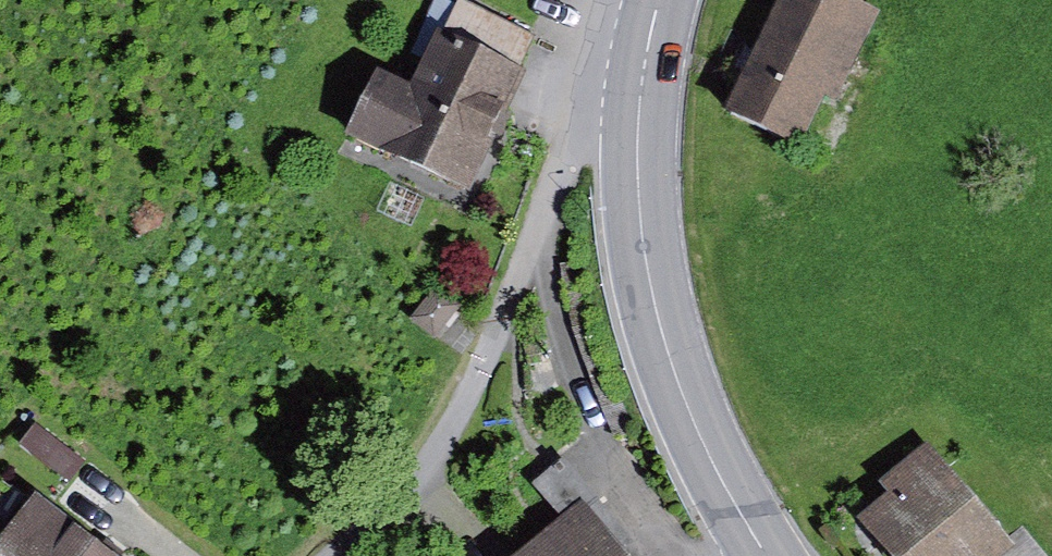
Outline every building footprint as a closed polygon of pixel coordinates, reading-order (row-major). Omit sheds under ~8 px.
[(425,61),(440,29),(445,31),(456,7),(441,0),(437,0),(411,55),(425,61)] [(519,67),(535,36),(461,0),(460,0),(456,7),(445,31),(519,67)] [(851,0),(780,0),(727,111),(800,146),(824,95),(837,101),(879,13),(851,0)] [(445,31),(440,29),(425,61),(411,89),(376,72),(345,134),(467,192),(526,69),(519,67),(445,31)] [(436,287),(411,322),(436,340),(461,305),(436,287)] [(33,428),(20,445),(70,483),(84,465),(33,428)] [(533,486),(563,521),(582,505),(587,510),(599,500),(564,460),(533,486)] [(957,471),(883,525),(905,555),(1019,555),(957,471)] [(36,498),(0,544),(0,555),(113,555),(36,498)] [(523,555),(626,555),(587,510),(582,505),(563,521),(523,555)]
